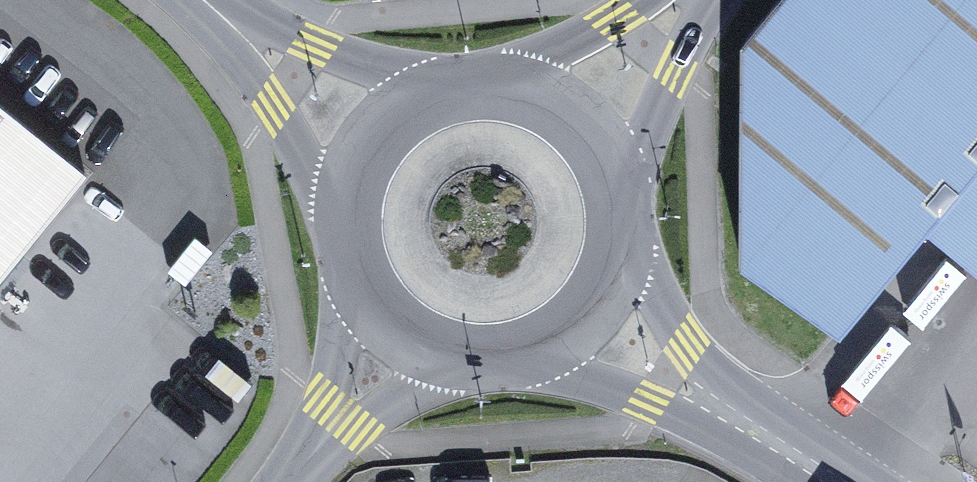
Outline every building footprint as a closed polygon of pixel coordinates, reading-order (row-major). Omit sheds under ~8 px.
[(743,43),(741,263),(840,331),(925,226),(976,268),(976,0),(777,0),(743,43)] [(85,173),(0,103),(0,277),(85,173)]
